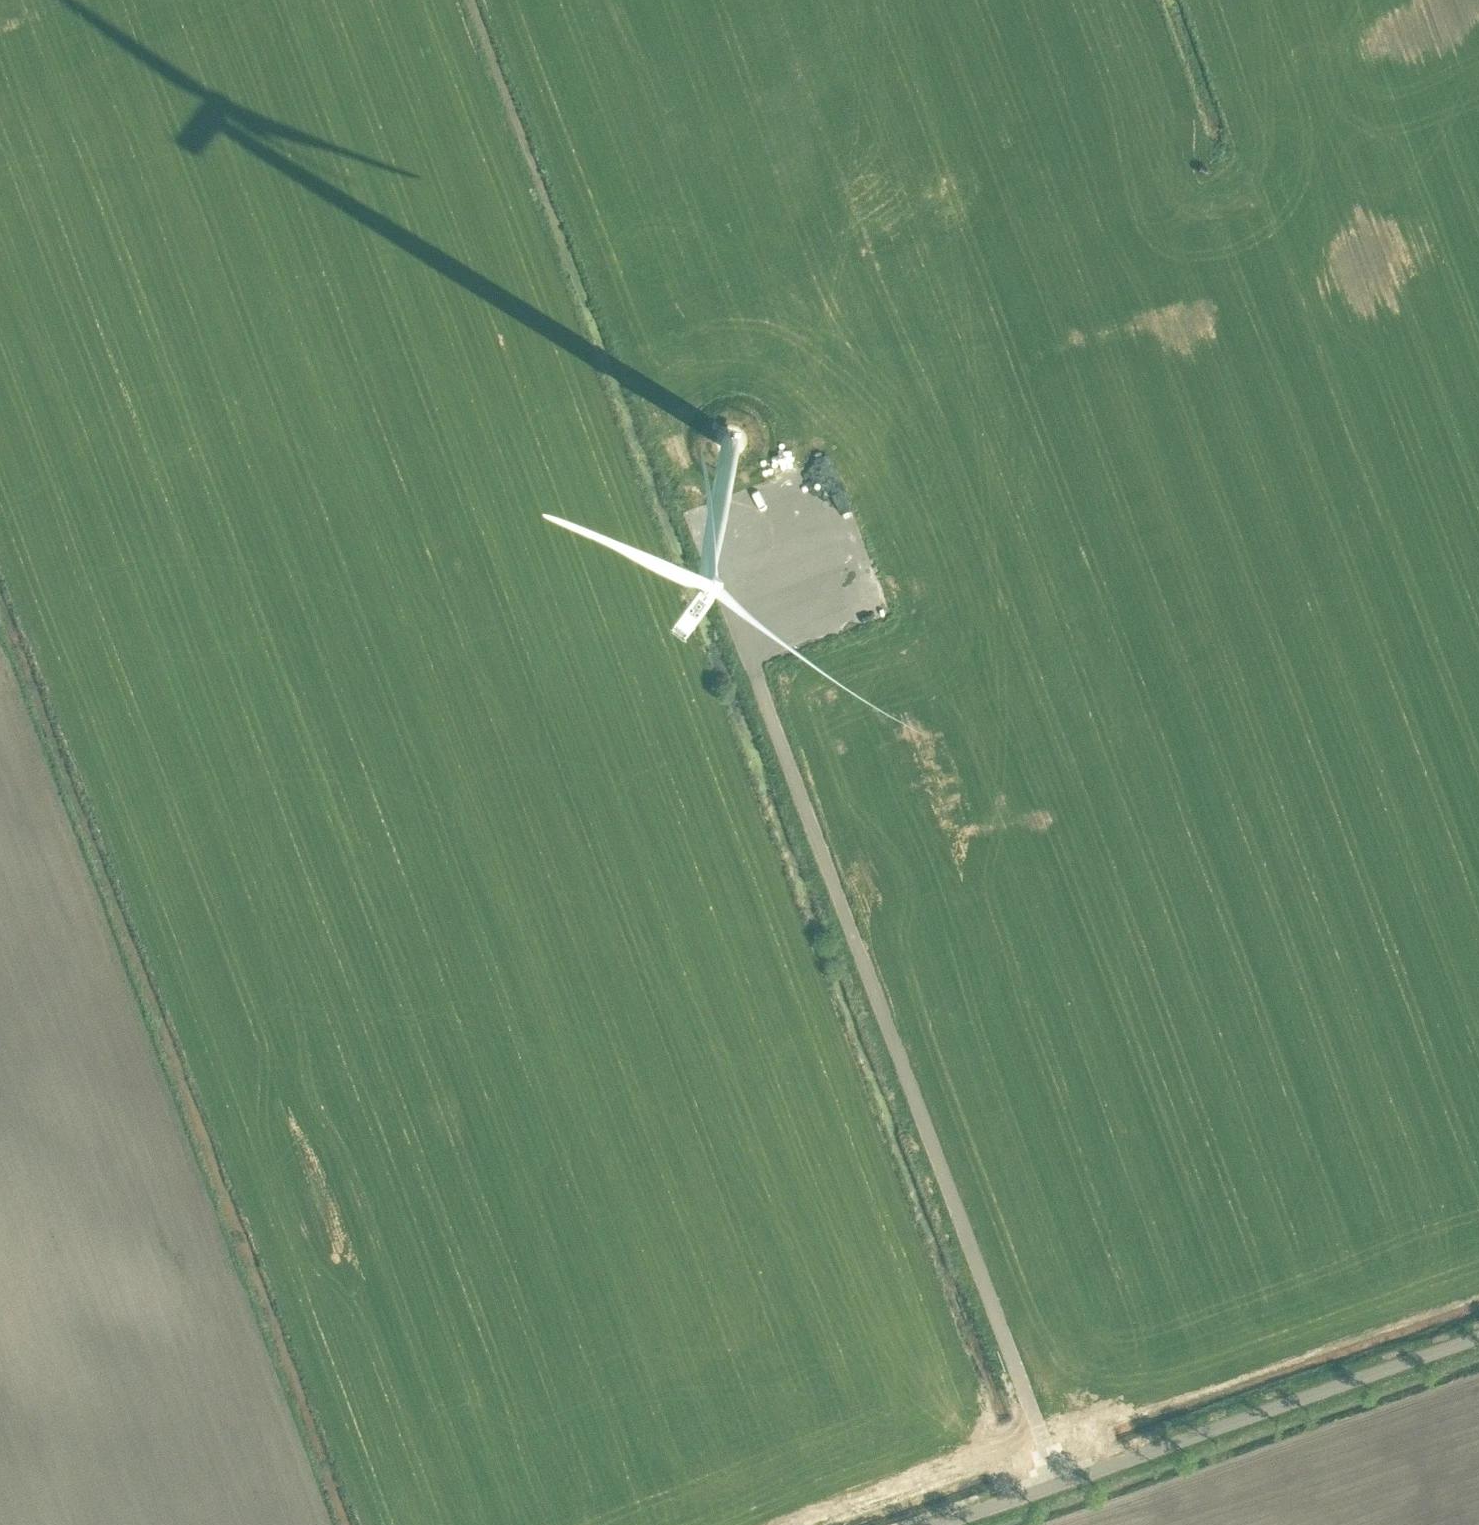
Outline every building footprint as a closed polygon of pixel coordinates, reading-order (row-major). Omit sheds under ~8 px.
[(734,429),(732,429),(730,429),(728,430),(727,431),(725,432),(724,433),(723,435),(722,436),(722,438),(722,440),(722,442),(723,444),(724,445),(725,447),(727,448),(728,449),(730,449),(732,449),(734,449),(735,449),(737,448),(739,447),(740,445),(741,444),(741,442),(742,440),(742,438),(741,436),(741,435),(740,433),(739,432),(737,431),(735,430),(734,429)]
